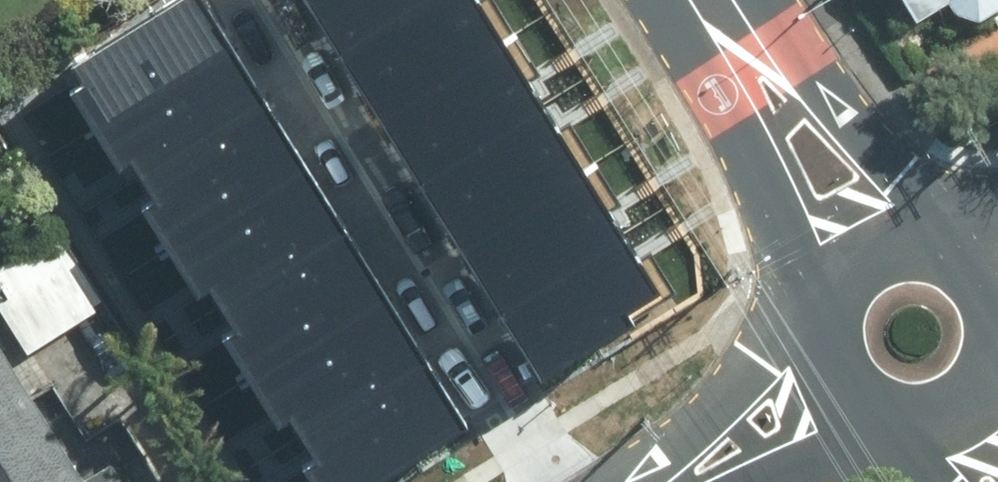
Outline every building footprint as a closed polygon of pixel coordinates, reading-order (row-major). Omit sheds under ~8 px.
[(206,0),(178,0),(60,72),(99,134),(237,49),(206,0)] [(308,5),(347,67),(455,0),(316,0),(308,5)] [(347,67),(386,129),(514,50),(483,0),(455,0),(347,67)] [(967,7),(988,11),(997,5),(997,0),(963,0),(967,7)] [(275,112),(237,49),(99,134),(137,196),(275,112)] [(514,50),(386,129),(425,192),(553,112),(514,50)] [(314,174),(275,112),(137,196),(175,258),(314,174)] [(553,112),(425,192),(464,254),(592,175),(553,112)] [(352,236),(314,174),(175,258),(214,320),(352,236)] [(592,175),(464,254),(503,316),(631,237),(592,175)] [(390,298),(352,236),(214,320),(252,383),(390,298)] [(631,237),(503,316),(542,379),(670,299),(631,237)] [(12,291),(0,272),(0,298),(12,291)] [(429,360),(390,298),(252,383),(290,445),(429,360)] [(116,460),(90,476),(0,337),(0,481),(130,481),(116,460)] [(429,360),(290,445),(313,481),(369,481),(467,422),(429,360)]
